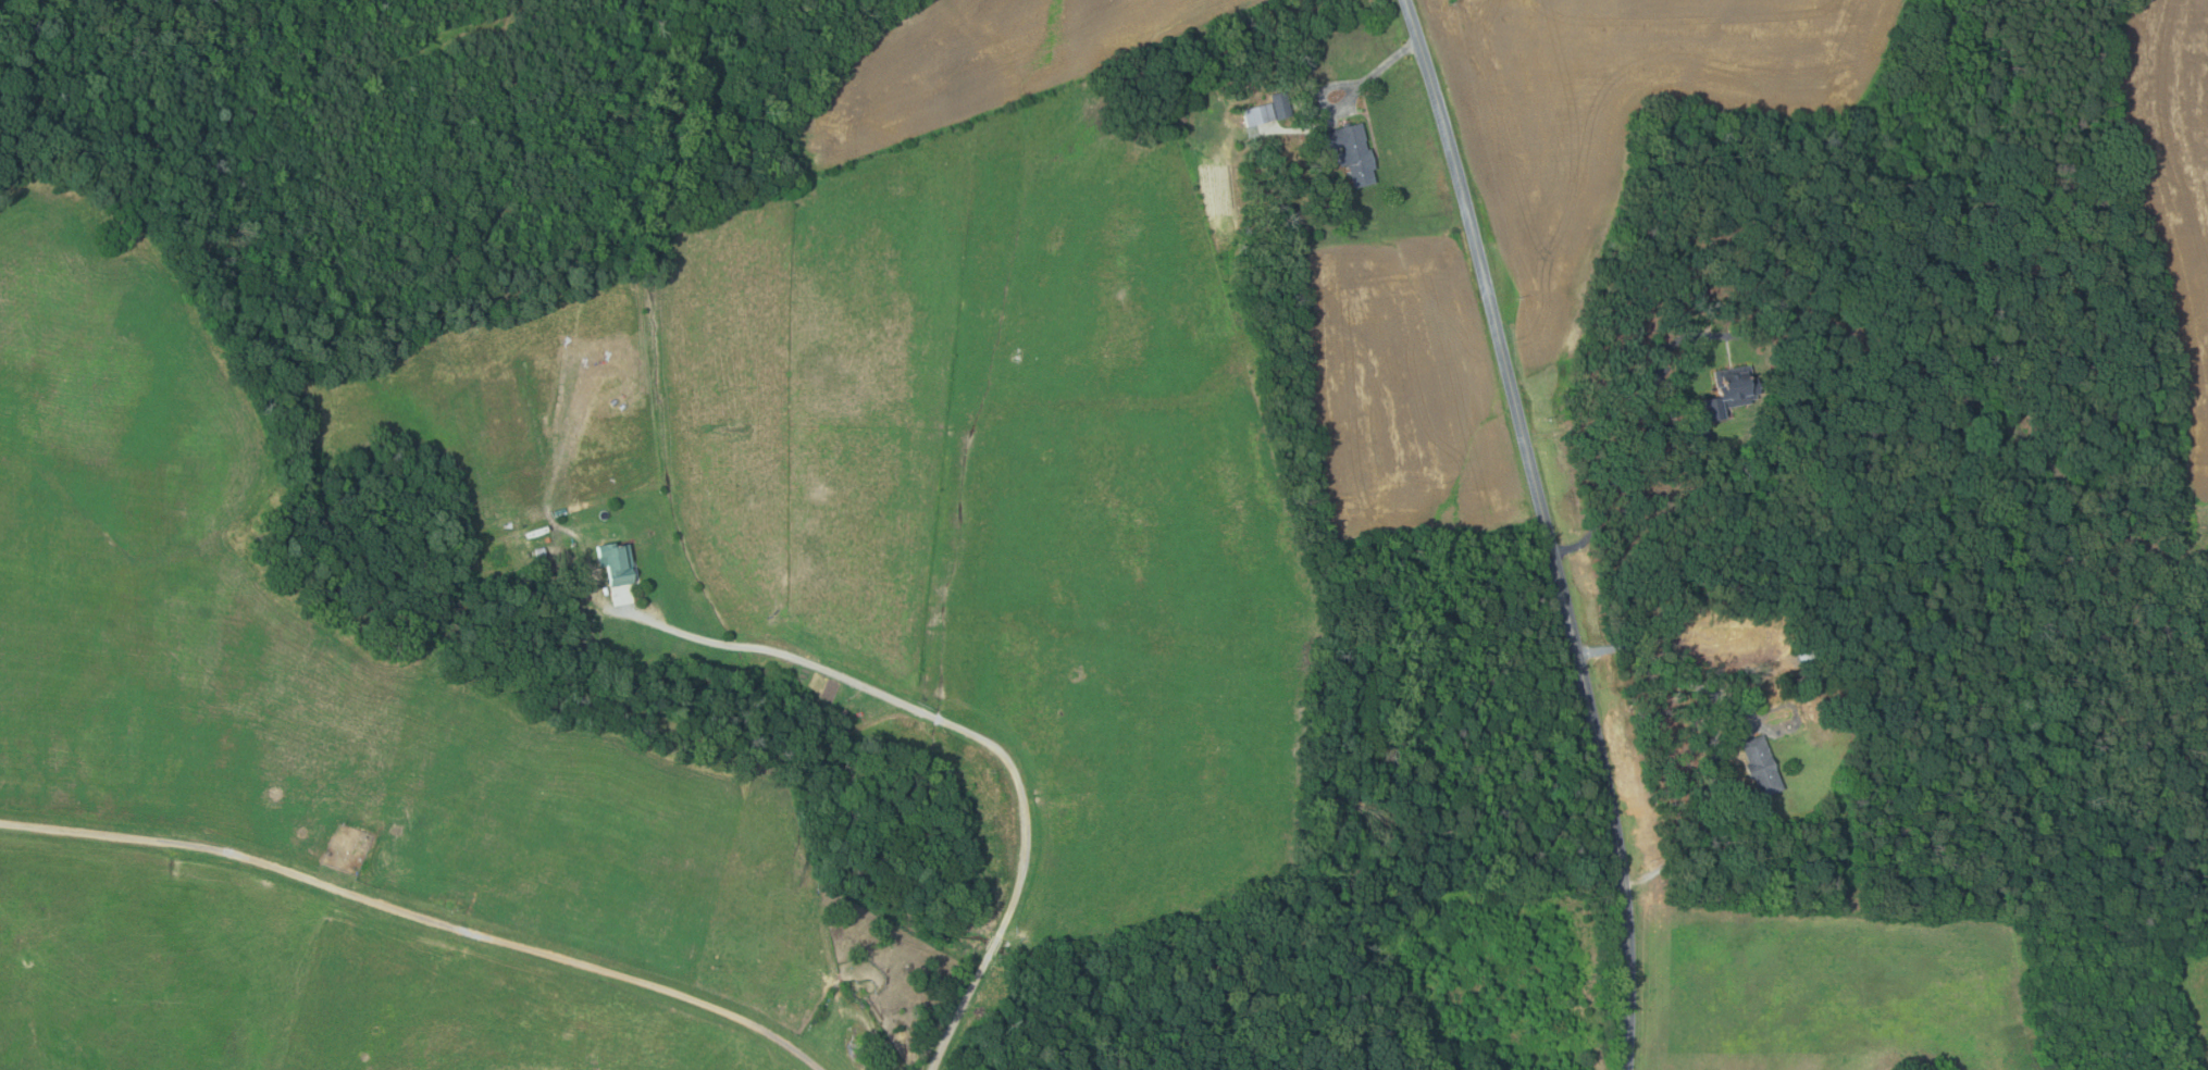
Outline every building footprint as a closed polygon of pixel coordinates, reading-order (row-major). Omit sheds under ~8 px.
[(1279,120),(1272,95),(1288,90),(1294,115),(1279,120)] [(1248,126),(1243,110),(1272,101),(1276,117),(1248,126)] [(1355,187),(1350,164),(1342,166),(1339,153),(1345,152),(1344,146),(1319,151),(1315,134),(1363,122),(1369,149),(1373,148),(1378,169),(1373,170),(1376,183),(1355,187)] [(1748,364),(1751,377),(1754,377),(1758,393),(1753,394),(1753,398),(1748,399),(1749,401),(1720,408),(1722,415),(1701,420),(1697,398),(1711,396),(1710,391),(1714,390),(1711,372),(1748,364)] [(524,476),(513,480),(512,473),(523,470),(524,476)] [(632,544),(635,565),(633,567),(636,582),(611,586),(608,565),(603,567),(601,557),(598,558),(596,545),(623,540),(623,545),(632,544)] [(585,589),(576,589),(575,581),(584,580),(585,589)] [(1811,647),(1816,659),(1798,667),(1793,655),(1811,647)] [(1759,797),(1751,777),(1748,780),(1742,764),(1746,763),(1738,742),(1760,734),(1781,788),(1759,797)]
